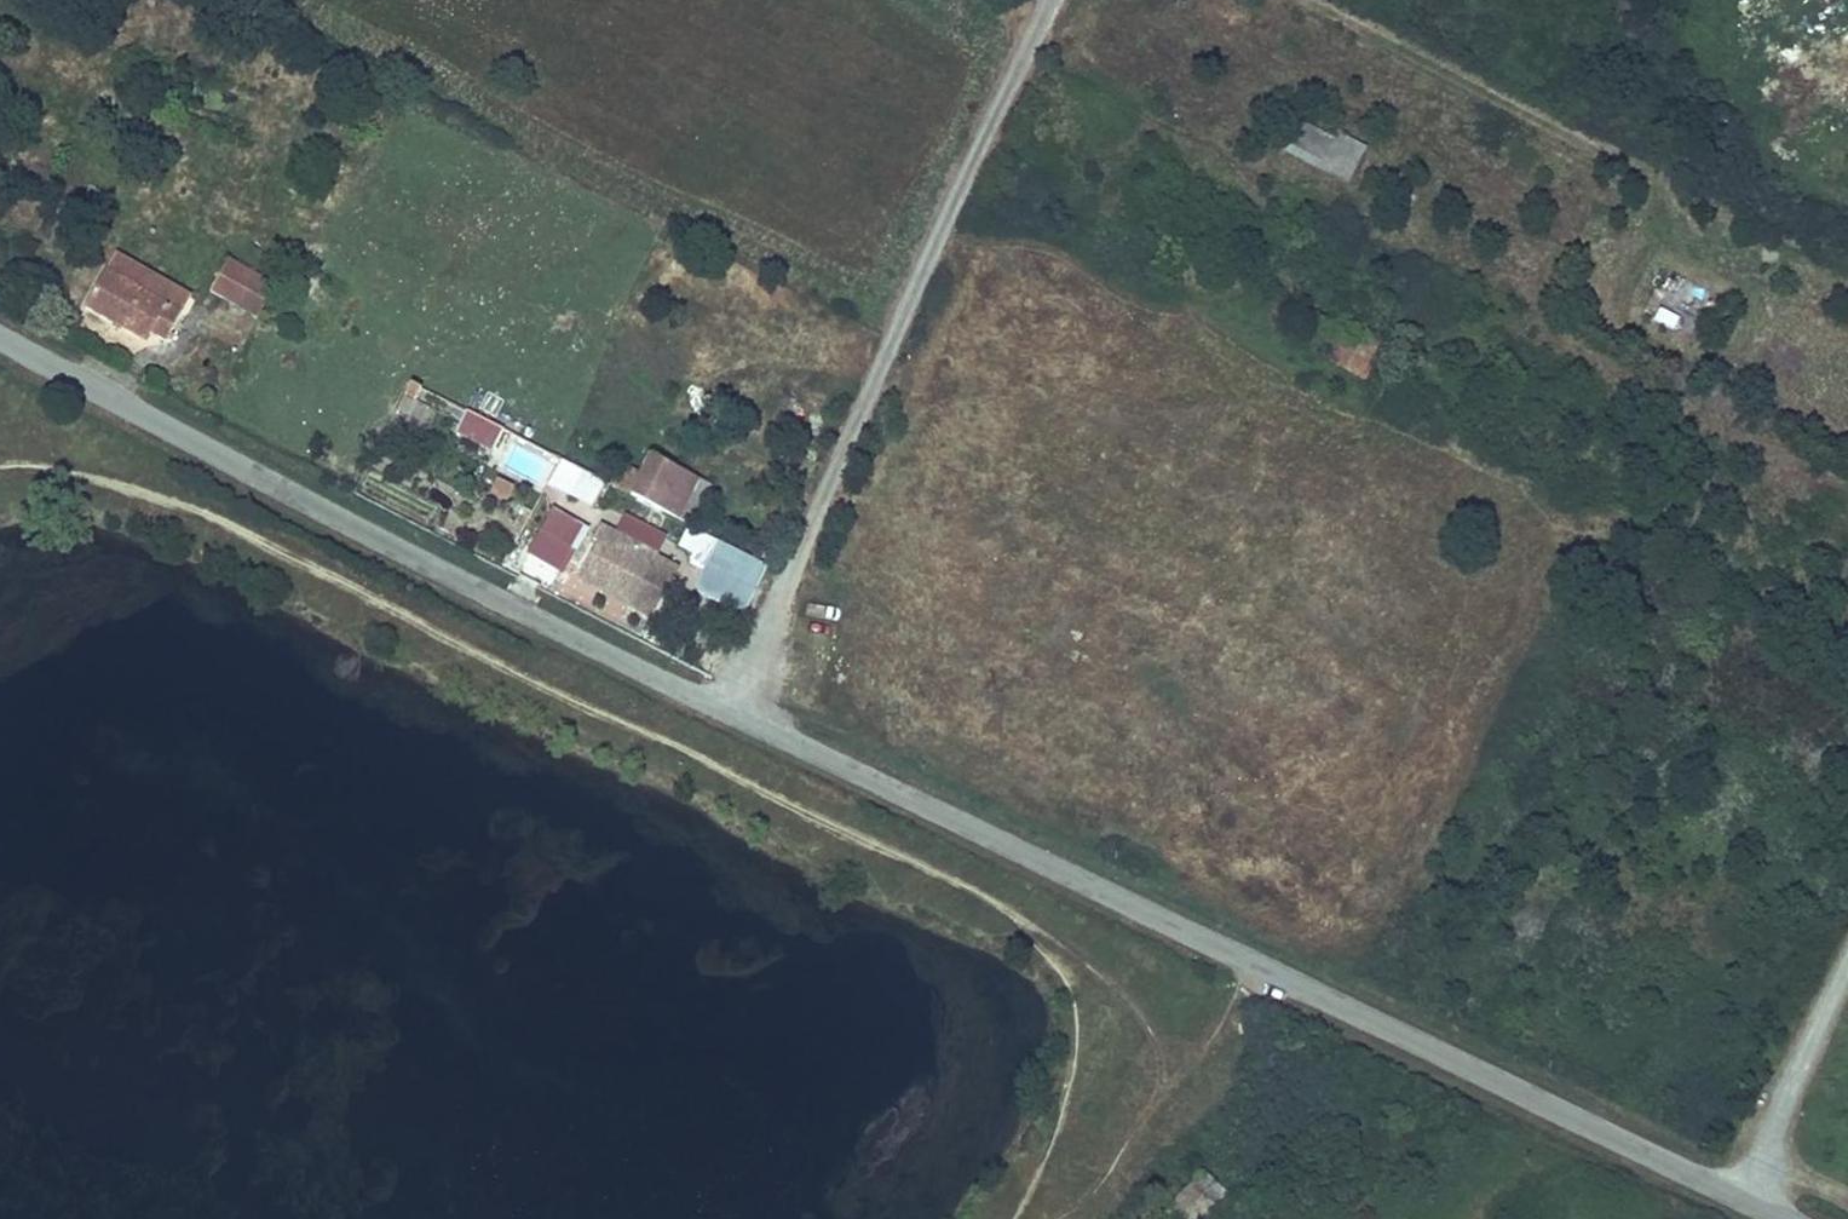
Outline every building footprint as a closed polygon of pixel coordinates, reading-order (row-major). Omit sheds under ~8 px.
[(1369,151),(1290,117),(1273,156),(1352,190),(1369,151)] [(114,254),(105,270),(146,293),(155,276),(114,254)] [(227,261),(215,282),(211,290),(239,305),(244,297),(256,277),(227,261)] [(146,293),(105,270),(84,308),(146,343),(150,334),(165,342),(191,296),(155,276),(146,293)] [(1346,328),(1327,362),(1362,380),(1380,345),(1346,328)] [(425,393),(413,387),(399,414),(411,420),(425,393)] [(510,436),(469,415),(458,438),(499,458),(510,436)] [(651,456),(630,496),(694,529),(714,490),(651,456)] [(514,488),(497,480),(493,488),(510,497),(514,488)] [(627,517),(617,534),(656,556),(665,538),(627,517)] [(617,534),(602,526),(594,540),(600,542),(580,578),(631,605),(630,606),(654,619),(664,601),(661,600),(678,568),(656,556),(617,534)] [(564,561),(524,538),(510,564),(550,586),(564,561)] [(765,571),(719,549),(697,595),(743,617),(765,571)]
